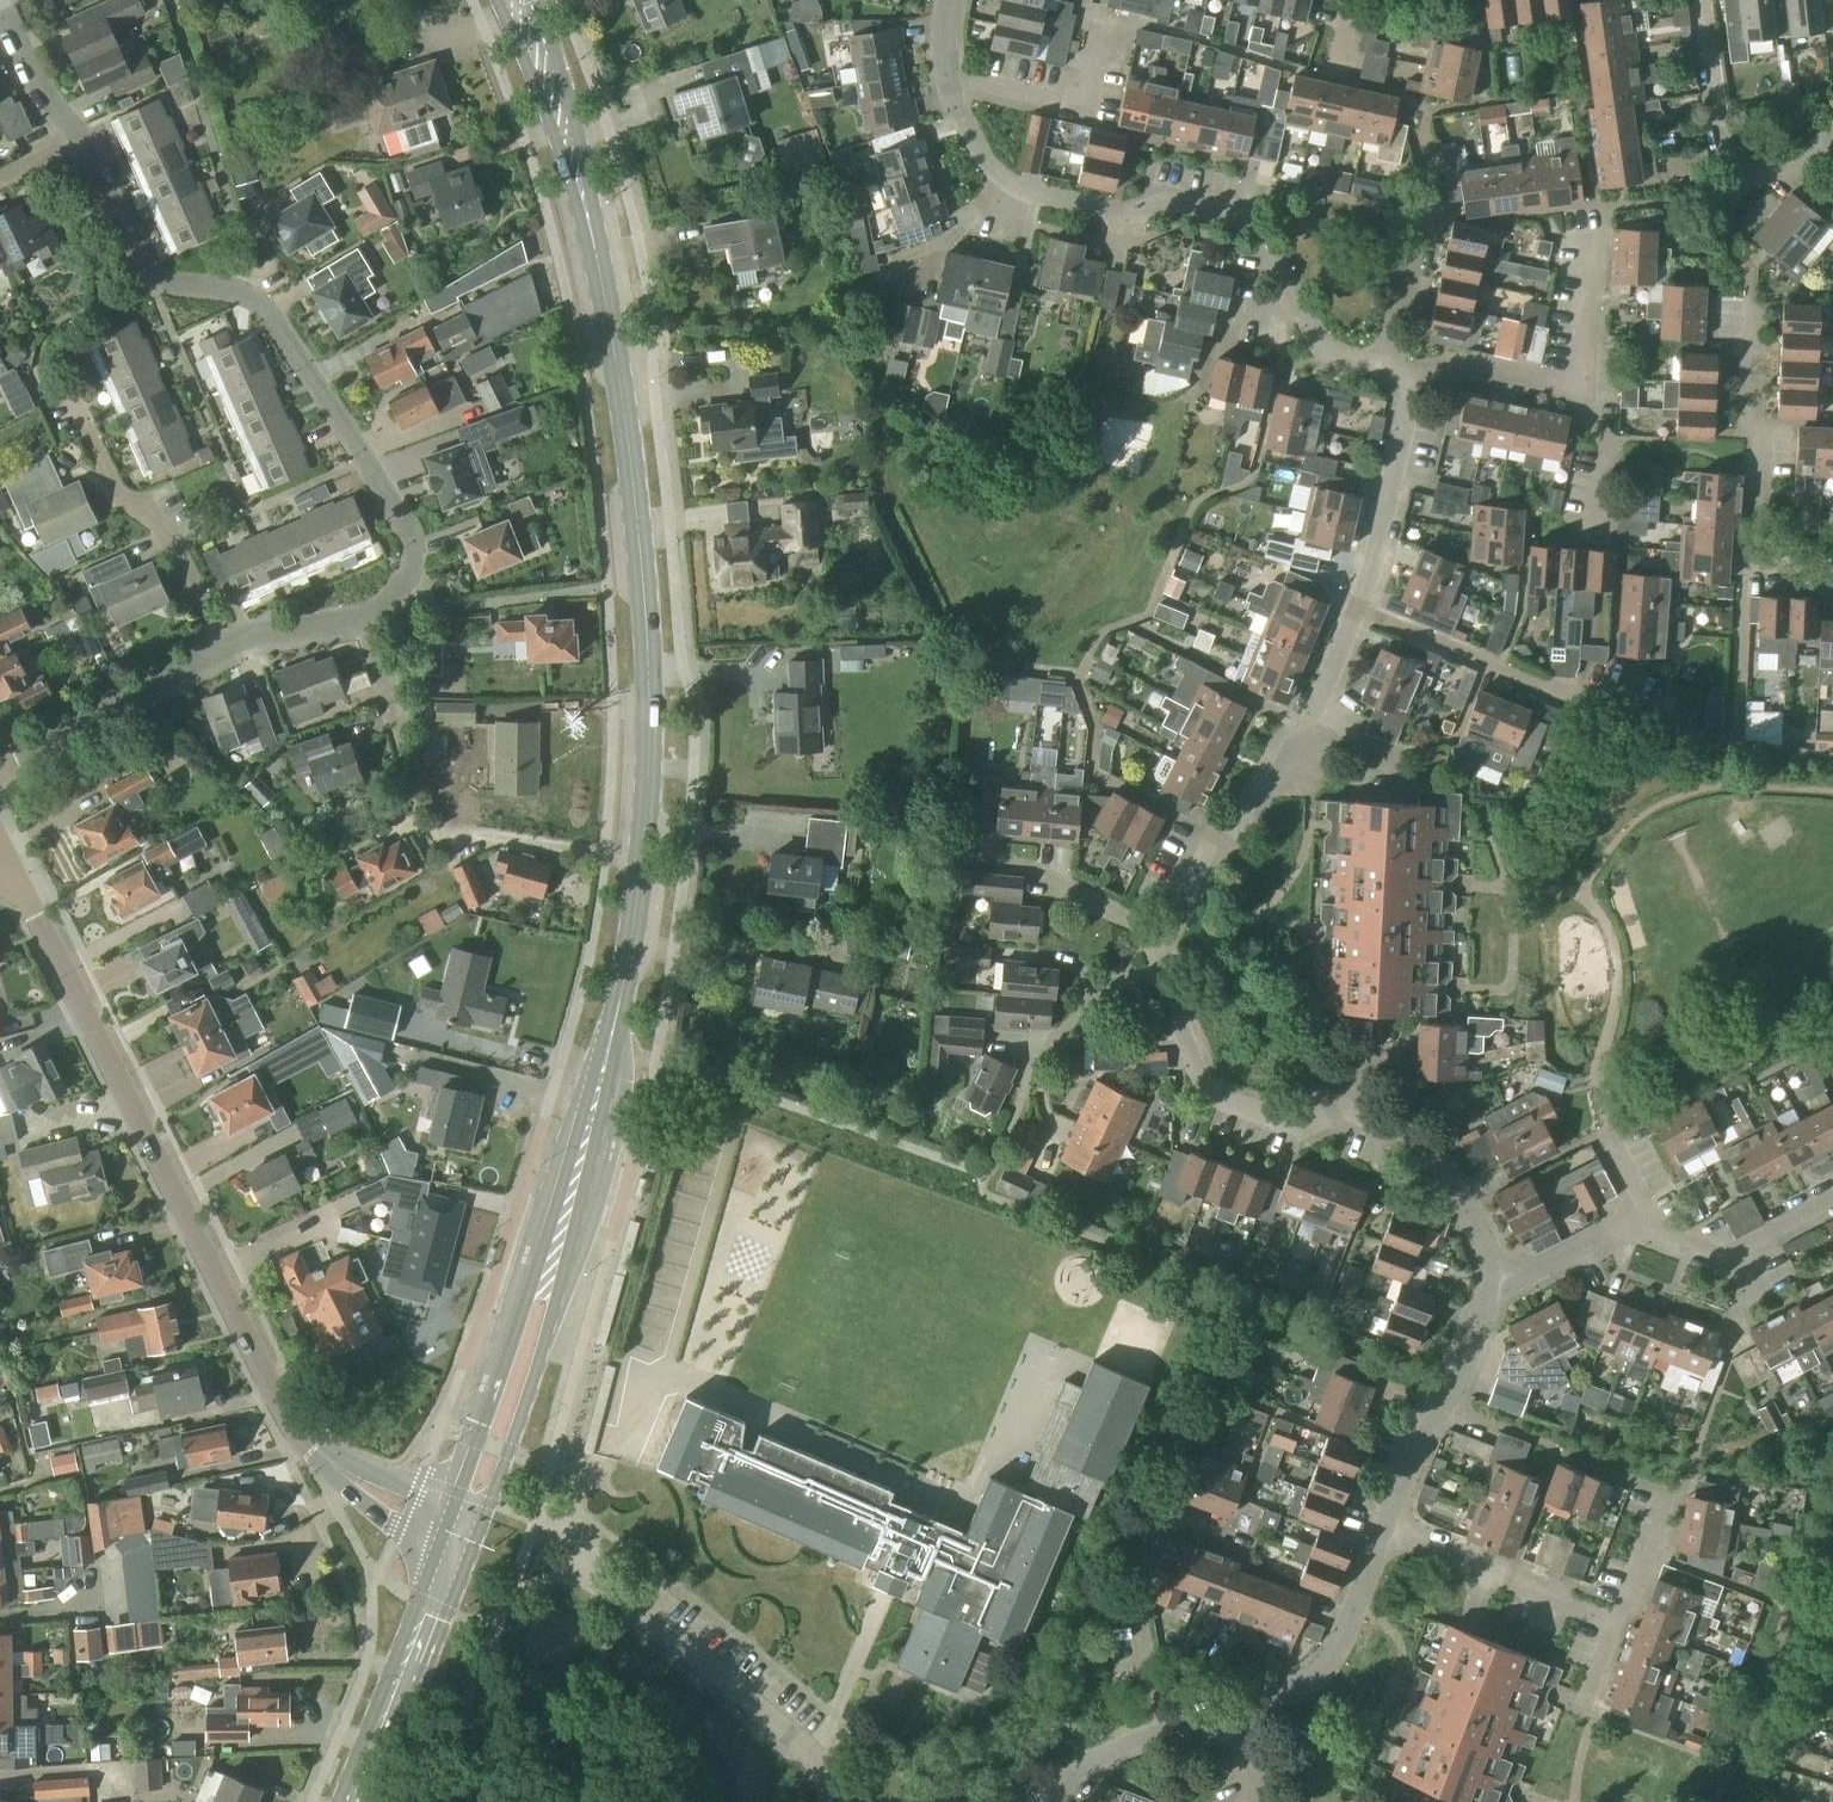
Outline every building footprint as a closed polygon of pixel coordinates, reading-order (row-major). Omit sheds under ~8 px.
[(117,46),(110,30),(146,13),(140,0),(111,0),(81,14),(87,27),(64,38),(76,64),(117,46)] [(685,17),(679,0),(635,0),(648,32),(685,17)] [(1041,34),(1044,19),(1046,10),(1041,8),(1005,0),(1002,0),(997,24),(1041,34)] [(1043,0),(1005,0),(1041,8),(1043,0)] [(1071,14),(1073,3),(1059,0),(1057,0),(1055,11),(1071,14)] [(1121,0),(1107,0),(1106,7),(1119,10),(1121,0)] [(1119,10),(1132,13),(1135,0),(1121,0),(1119,10)] [(1156,23),(1168,25),(1173,0),(1161,0),(1156,23)] [(1285,0),(1259,0),(1258,6),(1257,10),(1281,16),(1285,0)] [(1311,0),(1285,0),(1281,16),(1306,21),(1311,0)] [(1516,23),(1513,0),(1485,0),(1491,42),(1501,41),(1499,26),(1516,23)] [(1546,34),(1541,0),(1513,0),(1516,23),(1535,20),(1537,35),(1546,34)] [(1554,18),(1572,15),(1570,0),(1541,0),(1546,34),(1556,33),(1554,18)] [(1647,19),(1646,11),(1631,14),(1629,0),(1592,0),(1580,2),(1584,29),(1647,19)] [(1775,27),(1772,0),(1741,0),(1744,30),(1726,32),(1730,63),(1748,61),(1746,41),(1776,38),(1776,37),(1775,27)] [(1822,21),(1820,0),(1786,0),(1789,25),(1775,27),(1776,37),(1791,36),(1824,33),(1824,32),(1823,32),(1822,21)] [(1200,33),(1204,15),(1205,12),(1189,8),(1184,29),(1188,30),(1199,33),(1200,33)] [(1076,15),(1071,14),(1055,11),(1054,10),(1052,20),(1048,36),(1070,41),(1076,15)] [(1210,37),(1215,17),(1204,15),(1200,33),(1210,37)] [(1370,39),(1374,17),(1365,15),(1361,37),(1370,39)] [(1676,26),(1690,25),(1689,15),(1675,16),(1676,26)] [(1430,28),(1431,21),(1419,19),(1418,26),(1430,28)] [(1587,55),(1636,48),(1633,31),(1649,29),(1647,19),(1584,29),(1587,55)] [(1824,32),(1832,31),(1832,20),(1822,21),(1823,32),(1824,32)] [(1234,45),(1236,38),(1239,23),(1228,21),(1223,41),(1234,45)] [(787,44),(800,39),(794,23),(779,23),(787,44)] [(1035,59),(1041,34),(997,24),(991,49),(1035,59)] [(219,58),(236,51),(232,44),(238,42),(230,25),(208,33),(216,51),(219,58)] [(1252,26),(1249,40),(1260,43),(1263,28),(1252,26)] [(1473,64),(1476,48),(1461,45),(1463,36),(1419,26),(1415,45),(1429,48),(1425,66),(1467,75),(1470,63),(1473,64)] [(902,75),(897,49),(904,47),(900,28),(851,38),(856,66),(838,69),(841,85),(859,81),(859,83),(902,75)] [(1162,47),(1165,35),(1164,34),(1164,35),(1140,29),(1138,31),(1135,44),(1161,50),(1161,47),(1162,47)] [(1273,46),(1270,57),(1282,61),(1288,34),(1276,32),(1273,46)] [(1165,35),(1162,47),(1178,50),(1180,38),(1165,35)] [(1064,66),(1070,41),(1048,36),(1043,61),(1064,66)] [(752,73),(791,60),(783,37),(745,49),(752,73)] [(117,46),(76,64),(88,91),(108,81),(115,98),(157,78),(145,53),(124,62),(117,46)] [(1199,63),(1213,66),(1216,50),(1203,47),(1199,63)] [(1591,81),(1662,70),(1661,63),(1654,64),(1638,66),(1636,48),(1587,55),(1591,81)] [(1231,67),(1235,55),(1219,49),(1214,61),(1231,67)] [(1389,57),(1387,57),(1364,52),(1359,78),(1383,84),(1389,57)] [(187,79),(180,54),(157,64),(168,88),(187,79)] [(449,110),(434,65),(360,89),(357,78),(321,90),(335,131),(376,118),(381,133),(396,127),(405,152),(406,152),(407,159),(441,148),(439,141),(431,116),(449,110)] [(1145,126),(1158,66),(1149,65),(1146,80),(1128,76),(1120,116),(1131,119),(1130,123),(1145,126)] [(1163,84),(1166,68),(1158,66),(1145,126),(1160,130),(1161,126),(1171,128),(1177,100),(1178,100),(1181,88),(1163,84)] [(1264,66),(1259,89),(1275,93),(1276,89),(1280,71),(1268,67),(1264,66)] [(1465,85),(1467,75),(1425,66),(1422,82),(1407,79),(1406,88),(1465,101),(1468,86),(1465,85)] [(1595,107),(1643,100),(1641,84),(1656,81),(1655,75),(1662,74),(1662,70),(1591,81),(1595,107)] [(1686,89),(1697,87),(1695,70),(1683,72),(1686,89)] [(8,142),(33,131),(20,101),(14,103),(0,72),(0,124),(8,142)] [(1194,148),(1204,106),(1188,102),(1194,74),(1184,72),(1181,88),(1178,100),(1177,100),(1171,128),(1168,142),(1194,148)] [(902,75),(859,83),(867,127),(917,118),(914,100),(907,101),(902,75)] [(750,122),(735,76),(671,97),(677,118),(696,111),(704,137),(750,122)] [(1310,129),(1319,88),(1309,85),(1311,79),(1295,76),(1291,92),(1276,89),(1272,107),(1273,107),(1266,140),(1281,143),(1285,123),(1310,129)] [(1790,83),(1781,84),(1782,91),(1799,89),(1798,82),(1790,83)] [(1337,135),(1347,89),(1331,86),(1330,90),(1319,88),(1310,129),(1337,135)] [(1362,140),(1371,99),(1361,96),(1362,93),(1347,89),(1337,135),(1362,140)] [(1220,154),(1233,96),(1223,94),(1220,110),(1204,106),(1194,148),(1220,154)] [(1229,112),(1220,154),(1246,160),(1248,154),(1252,136),(1266,140),(1273,107),(1272,107),(1262,105),(1263,101),(1233,94),(1233,96),(1229,112)] [(1407,125),(1393,122),(1398,100),(1383,97),(1382,101),(1371,99),(1362,140),(1379,144),(1375,159),(1399,164),(1407,125)] [(125,154),(133,150),(173,133),(176,131),(170,117),(167,118),(158,99),(118,117),(110,121),(125,154)] [(1658,99),(1643,102),(1642,102),(1643,111),(1660,109),(1658,99)] [(1546,100),(1530,102),(1531,113),(1531,114),(1548,112),(1546,100)] [(1592,134),(1635,128),(1631,104),(1642,102),(1643,102),(1643,100),(1595,107),(1589,108),(1592,134)] [(1504,117),(1531,113),(1529,101),(1503,104),(1504,117)] [(1505,122),(1504,117),(1503,104),(1477,108),(1479,120),(1480,126),(1505,122)] [(1044,147),(1051,118),(1031,114),(1025,142),(1044,147)] [(886,180),(931,166),(922,139),(917,140),(912,127),(871,140),(875,153),(869,155),(870,158),(877,156),(881,172),(883,171),(886,180)] [(1121,164),(1127,136),(1091,128),(1087,145),(1071,141),(1069,152),(1121,164)] [(1596,160),(1653,152),(1652,144),(1637,146),(1635,128),(1592,134),(1596,160)] [(176,131),(173,133),(133,150),(125,154),(139,187),(148,183),(188,166),(181,149),(183,148),(176,131)] [(749,171),(764,154),(758,138),(747,134),(745,138),(748,148),(735,162),(737,168),(749,171)] [(1583,201),(1575,150),(1573,136),(1552,139),(1554,155),(1537,157),(1545,207),(1583,201)] [(1492,214),(1484,165),(1467,167),(1464,147),(1456,148),(1455,141),(1440,143),(1441,150),(1448,203),(1463,201),(1465,212),(1464,212),(1465,218),(1492,214)] [(1038,174),(1044,147),(1025,142),(1019,170),(1038,174)] [(1545,207),(1537,157),(1520,160),(1517,144),(1509,145),(1518,211),(1545,207)] [(1492,214),(1518,211),(1509,145),(1500,146),(1502,162),(1484,165),(1492,214)] [(1115,191),(1121,164),(1069,152),(1067,162),(1072,163),(1071,168),(1082,170),(1079,183),(1115,191)] [(1653,152),(1596,160),(1600,187),(1642,181),(1640,164),(1654,162),(1653,152)] [(230,164),(236,185),(251,180),(244,159),(230,164)] [(447,176),(442,163),(408,174),(416,197),(436,191),(447,226),(483,215),(468,169),(447,176)] [(196,184),(188,166),(148,183),(139,187),(154,220),(163,216),(203,198),(205,197),(199,183),(196,184)] [(885,208),(893,205),(939,191),(931,166),(886,180),(879,182),(883,196),(881,196),(885,208)] [(1302,168),(1298,183),(1313,186),(1315,179),(1309,170),(1302,168)] [(1700,169),(1689,170),(1691,183),(1701,182),(1700,169)] [(335,198),(319,172),(289,190),(290,191),(298,203),(268,220),(288,254),(304,244),(312,257),(338,241),(330,228),(333,227),(320,206),(335,198)] [(218,189),(213,179),(207,182),(211,192),(218,189)] [(1366,199),(1384,203),(1388,185),(1370,181),(1366,199)] [(939,191),(893,205),(896,214),(893,215),(898,231),(892,233),(893,235),(896,234),(900,247),(943,233),(938,221),(947,218),(939,191)] [(1808,245),(1825,224),(1832,231),(1832,210),(1821,200),(1811,210),(1790,193),(1772,215),(1808,245)] [(790,194),(778,197),(782,213),(794,210),(790,194)] [(205,197),(203,198),(163,216),(154,220),(169,254),(178,250),(218,232),(210,215),(213,214),(205,197)] [(410,215),(403,197),(392,201),(398,219),(410,215)] [(15,271),(26,266),(21,255),(38,247),(43,258),(62,249),(43,211),(26,219),(19,205),(0,214),(0,239),(15,271)] [(707,228),(711,249),(731,245),(737,271),(740,289),(759,285),(755,267),(783,262),(773,214),(707,228)] [(872,256),(872,255),(870,255),(862,215),(848,218),(856,261),(872,256)] [(1795,260),(1808,245),(1772,215),(1754,237),(1788,266),(1782,273),(1794,283),(1806,269),(1795,260)] [(1670,248),(1655,248),(1655,229),(1652,229),(1653,219),(1621,217),(1621,228),(1613,228),(1612,255),(1670,257),(1670,248)] [(1447,248),(1498,259),(1500,250),(1485,247),(1488,228),(1453,221),(1447,248)] [(0,239),(0,264),(5,276),(15,271),(0,239)] [(1097,296),(1103,267),(1089,264),(1090,261),(1081,259),(1084,247),(1052,240),(1042,283),(1097,296)] [(1549,257),(1552,243),(1538,240),(1536,254),(1549,257)] [(430,315),(459,302),(457,298),(528,262),(522,241),(423,300),(430,315)] [(1498,260),(1498,259),(1447,248),(1441,276),(1477,283),(1480,267),(1494,270),(1494,271),(1519,276),(1522,265),(1498,260)] [(338,338),(370,319),(359,300),(372,292),(365,279),(371,275),(356,249),(327,266),(335,280),(311,293),(338,338)] [(1218,306),(1227,308),(1233,279),(1219,276),(1224,257),(1191,249),(1182,289),(1173,287),(1172,295),(1180,297),(1218,306)] [(964,331),(969,307),(980,261),(948,253),(937,300),(936,300),(933,310),(942,312),(941,319),(948,320),(944,336),(962,340),(964,331)] [(1612,255),(1611,281),(1653,283),(1654,265),(1670,266),(1670,257),(1612,255)] [(1013,269),(980,261),(969,307),(964,331),(991,337),(983,372),(1006,377),(1015,341),(1013,340),(1020,304),(1006,300),(1013,269)] [(1711,274),(1712,262),(1699,262),(1698,274),(1711,274)] [(1121,272),(1107,269),(1099,307),(1114,310),(1120,284),(1118,283),(1121,272)] [(1118,283),(1120,284),(1120,283),(1134,286),(1136,273),(1122,270),(1121,272),(1118,283)] [(443,362),(541,313),(530,274),(462,308),(464,313),(433,328),(444,351),(439,354),(443,362)] [(1473,301),(1477,283),(1441,276),(1435,302),(1486,313),(1488,305),(1473,301)] [(1647,301),(1646,311),(1704,314),(1706,285),(1663,283),(1662,302),(1647,301)] [(1218,306),(1180,297),(1174,323),(1168,322),(1169,316),(1165,312),(1157,310),(1155,319),(1148,317),(1147,319),(1203,332),(1211,334),(1218,306)] [(933,310),(921,307),(919,307),(897,301),(889,337),(910,342),(913,343),(934,348),(941,319),(942,312),(933,310)] [(1544,326),(1548,306),(1525,301),(1520,321),(1534,324),(1544,326)] [(1484,325),(1486,313),(1435,302),(1429,331),(1465,339),(1469,321),(1484,325)] [(1830,334),(1831,320),(1819,320),(1820,305),(1783,303),(1782,332),(1819,334),(1830,334)] [(1646,311),(1646,319),(1661,320),(1660,337),(1661,337),(1659,354),(1681,354),(1681,353),(1702,354),(1703,339),(1704,314),(1646,311)] [(1188,377),(1192,358),(1197,359),(1203,332),(1147,319),(1142,344),(1136,343),(1133,360),(1156,365),(1155,368),(1183,376),(1188,377)] [(1528,352),(1534,324),(1520,321),(1520,322),(1517,321),(1511,349),(1526,353),(1526,352),(1528,352)] [(99,376),(108,373),(148,355),(152,354),(146,339),(142,341),(134,322),(94,339),(85,343),(99,376)] [(1544,326),(1534,324),(1528,352),(1526,352),(1526,353),(1525,360),(1541,363),(1548,328),(1544,327),(1544,326)] [(212,357),(225,389),(269,370),(271,369),(264,354),(258,357),(250,339),(233,346),(226,330),(198,343),(206,360),(212,357)] [(401,382),(423,371),(418,363),(435,355),(423,331),(368,357),(382,386),(399,378),(401,382)] [(1817,361),(1819,334),(1782,332),(1780,360),(1817,361)] [(17,368),(27,354),(15,345),(5,358),(17,368)] [(1681,354),(1680,381),(1716,383),(1717,354),(1702,354),(1681,353),(1681,354)] [(108,373),(99,376),(113,409),(123,405),(163,388),(156,372),(159,371),(152,354),(148,355),(108,373)] [(909,361),(887,356),(884,375),(905,379),(909,361)] [(462,357),(463,372),(480,371),(479,357),(462,357)] [(1220,436),(1230,438),(1246,365),(1219,359),(1211,395),(1226,399),(1222,420),(1224,421),(1220,436)] [(1817,379),(1817,361),(1780,360),(1779,389),(1816,390),(1828,391),(1828,380),(1817,379)] [(1265,407),(1273,371),(1246,365),(1230,438),(1238,440),(1241,423),(1245,417),(1261,420),(1264,406),(1265,407)] [(86,377),(81,368),(72,372),(76,381),(86,377)] [(24,387),(17,375),(12,370),(0,376),(0,382),(7,396),(24,387)] [(231,425),(240,422),(279,404),(272,389),(276,387),(269,370),(225,389),(217,393),(231,425)] [(770,418),(769,403),(768,398),(780,397),(777,372),(749,376),(752,404),(716,408),(716,410),(701,412),(703,430),(712,429),(714,449),(733,447),(735,462),(798,455),(796,435),(783,437),(781,417),(770,418)] [(489,412),(514,400),(500,373),(476,385),(489,412)] [(466,401),(454,376),(426,389),(424,384),(389,401),(402,429),(437,412),(438,415),(466,401)] [(1638,396),(1638,380),(1621,379),(1620,400),(1632,401),(1633,395),(1638,396)] [(1663,400),(1662,408),(1715,411),(1716,383),(1680,381),(1664,381),(1663,400)] [(90,382),(78,387),(83,399),(96,394),(90,382)] [(1349,411),(1352,394),(1299,382),(1295,398),(1282,395),(1278,410),(1281,411),(1279,421),(1321,430),(1326,405),(1349,411)] [(128,442),(137,438),(177,421),(180,419),(174,405),(171,407),(163,388),(123,405),(113,409),(128,442)] [(1815,418),(1816,390),(1779,389),(1777,416),(1815,418)] [(1480,458),(1492,400),(1466,395),(1453,392),(1444,435),(1457,437),(1474,441),(1471,456),(1480,458)] [(1509,448),(1518,406),(1492,400),(1480,458),(1488,459),(1491,444),(1509,448)] [(245,458),(254,454),(293,437),(297,435),(291,421),(287,423),(279,404),(240,422),(231,425),(245,458)] [(1532,469),(1544,412),(1518,406),(1509,448),(1526,452),(1522,467),(1532,469)] [(1649,408),(1648,416),(1678,418),(1677,437),(1713,439),(1715,411),(1662,408),(1662,409),(1649,408)] [(522,410),(486,422),(492,440),(528,428),(522,410)] [(1570,462),(1577,429),(1567,427),(1569,417),(1544,412),(1532,469),(1540,471),(1543,456),(1570,462)] [(180,419),(177,421),(137,438),(128,442),(142,476),(151,472),(191,454),(184,438),(188,436),(180,419)] [(1315,456),(1321,430),(1279,421),(1277,432),(1273,431),(1270,447),(1304,455),(1301,468),(1334,476),(1337,461),(1315,456)] [(492,440),(486,422),(457,431),(462,445),(459,446),(459,447),(427,458),(427,457),(425,458),(426,460),(432,477),(430,478),(434,491),(437,490),(443,506),(442,506),(443,509),(446,508),(445,507),(460,502),(462,507),(478,502),(476,497),(477,496),(478,496),(480,496),(479,493),(470,469),(485,463),(481,452),(495,447),(492,440)] [(1822,476),(1825,427),(1797,426),(1795,475),(1796,475),(1795,491),(1804,491),(1805,475),(1822,476)] [(1825,427),(1822,476),(1832,477),(1832,428),(1825,427)] [(297,435),(293,437),(254,454),(245,458),(260,491),(268,487),(308,470),(301,454),(304,452),(297,435)] [(203,463),(215,457),(210,445),(198,450),(203,463)] [(65,490),(49,454),(35,463),(4,482),(25,531),(40,524),(46,538),(30,555),(50,577),(78,564),(75,558),(87,553),(76,528),(89,523),(74,487),(65,490)] [(851,460),(840,471),(852,484),(864,473),(851,460)] [(1226,465),(1221,488),(1231,485),(1240,481),(1244,478),(1249,474),(1250,471),(1239,468),(1226,465)] [(1662,495),(1663,469),(1633,467),(1631,493),(1662,495)] [(1331,491),(1334,476),(1301,468),(1298,484),(1312,487),(1306,512),(1348,521),(1350,511),(1353,512),(1356,496),(1331,491)] [(1697,499),(1740,502),(1742,476),(1699,472),(1699,473),(1684,471),(1683,481),(1698,482),(1697,499)] [(1465,504),(1466,504),(1469,489),(1436,482),(1433,497),(1465,504)] [(1256,484),(1234,494),(1234,496),(1257,501),(1261,485),(1256,484)] [(1549,512),(1554,489),(1545,487),(1540,510),(1549,512)] [(1497,507),(1517,508),(1519,491),(1499,489),(1497,507)] [(1559,514),(1564,491),(1554,489),(1549,512),(1559,514)] [(10,507),(3,491),(0,492),(0,512),(10,507)] [(874,507),(872,491),(867,492),(844,494),(844,495),(836,495),(838,510),(845,509),(845,510),(869,508),(874,507)] [(1658,522),(1659,497),(1632,495),(1630,514),(1629,520),(1647,522),(1658,522)] [(1466,504),(1465,504),(1433,497),(1430,511),(1454,517),(1455,513),(1474,515),(1473,532),(1515,536),(1516,525),(1522,525),(1523,509),(1517,508),(1497,507),(1475,505),(1466,505),(1466,504)] [(372,547),(369,540),(351,499),(335,507),(333,503),(316,510),(318,514),(338,562),(372,547)] [(1738,529),(1740,502),(1697,499),(1695,525),(1726,527),(1731,528),(1731,529),(1738,529)] [(821,547),(817,500),(779,504),(781,524),(780,526),(759,528),(759,537),(751,537),(750,526),(730,528),(731,537),(715,538),(720,585),(766,581),(766,580),(780,579),(777,553),(790,552),(790,550),(821,547)] [(302,516),(303,520),(285,528),(306,576),(338,562),(318,514),(316,510),(302,516)] [(1300,538),(1297,554),(1319,559),(1329,561),(1333,546),(1344,548),(1348,533),(1345,532),(1348,521),(1306,512),(1302,530),(1300,538)] [(515,541),(507,522),(466,539),(467,542),(465,546),(468,555),(473,557),(480,573),(521,556),(541,548),(535,533),(515,541)] [(1695,525),(1683,524),(1683,525),(1681,542),(1666,541),(1665,549),(1726,554),(1727,540),(1725,539),(1726,527),(1695,525)] [(265,529),(249,536),(250,538),(269,582),(302,568),(285,528),(268,535),(265,529)] [(1514,546),(1515,536),(1473,532),(1471,550),(1471,559),(1516,562),(1517,547),(1514,546)] [(1430,537),(1425,550),(1467,567),(1471,559),(1471,550),(1430,537)] [(269,582),(250,538),(236,544),(238,548),(218,556),(215,549),(202,555),(216,588),(230,582),(236,597),(240,606),(273,591),(269,582)] [(1291,553),(1293,544),(1267,539),(1263,557),(1291,567),(1294,553),(1291,553)] [(1556,585),(1559,548),(1531,546),(1528,583),(1526,615),(1537,615),(1538,594),(1556,595),(1557,585),(1556,585)] [(1204,555),(1186,548),(1179,565),(1197,572),(1204,555)] [(1582,618),(1587,550),(1559,548),(1556,585),(1557,585),(1574,586),(1572,616),(1567,616),(1564,648),(1580,650),(1583,619),(1582,618)] [(1726,554),(1665,549),(1661,549),(1659,576),(1687,579),(1721,581),(1722,570),(1725,570),(1726,554)] [(1476,570),(1467,567),(1425,550),(1419,565),(1422,566),(1418,576),(1456,592),(1463,576),(1472,580),(1476,570)] [(1613,589),(1615,552),(1587,550),(1582,618),(1583,619),(1592,619),(1595,588),(1613,589)] [(133,573),(124,553),(82,572),(99,611),(112,605),(120,623),(165,603),(148,566),(133,573)] [(1321,602),(1327,586),(1288,570),(1282,584),(1273,581),(1267,584),(1262,596),(1249,591),(1246,600),(1249,601),(1318,629),(1324,616),(1317,613),(1322,602),(1321,602)] [(1181,599),(1188,581),(1171,573),(1167,583),(1163,592),(1179,599),(1179,598),(1181,599)] [(1518,581),(1519,574),(1502,573),(1502,581),(1518,581)] [(1687,579),(1659,576),(1627,573),(1626,589),(1629,590),(1628,600),(1670,603),(1671,586),(1687,587),(1687,579)] [(1449,609),(1456,592),(1418,576),(1414,586),(1411,585),(1405,599),(1416,604),(1410,619),(1451,635),(1460,613),(1449,609)] [(1232,594),(1234,587),(1219,580),(1216,588),(1232,594)] [(1515,615),(1518,581),(1502,581),(1501,590),(1505,590),(1503,611),(1515,615)] [(1718,586),(1717,598),(1733,599),(1734,587),(1718,586)] [(1228,603),(1232,594),(1216,588),(1213,597),(1228,603)] [(87,596),(76,601),(82,614),(93,609),(87,596)] [(1787,650),(1787,635),(1789,598),(1760,597),(1759,623),(1759,633),(1758,652),(1777,653),(1777,650),(1787,650)] [(1816,636),(1817,599),(1789,598),(1787,635),(1797,635),(1796,642),(1814,643),(1814,636),(1816,636)] [(1668,621),(1670,603),(1628,600),(1627,610),(1623,610),(1622,627),(1684,632),(1684,623),(1668,621)] [(1312,644),(1318,629),(1249,601),(1246,609),(1259,615),(1269,619),(1262,635),(1301,651),(1305,641),(1312,644)] [(1168,622),(1173,609),(1159,603),(1154,616),(1168,622)] [(833,631),(859,630),(857,605),(831,606),(832,618),(833,631)] [(9,644),(33,632),(21,608),(0,618),(0,663),(15,655),(9,644)] [(1515,615),(1503,611),(1500,610),(1484,649),(1500,655),(1515,616),(1514,616),(1515,615)] [(1731,628),(1733,612),(1718,611),(1717,627),(1731,628)] [(87,624),(85,621),(77,612),(78,614),(44,631),(48,638),(57,634),(59,639),(72,633),(87,624)] [(543,621),(543,615),(526,616),(526,620),(497,621),(498,642),(527,640),(528,658),(574,656),(574,653),(579,650),(578,640),(573,638),(573,635),(571,635),(570,620),(543,621)] [(1823,620),(1821,620),(1818,670),(1818,685),(1827,685),(1832,685),(1832,620),(1823,620)] [(72,633),(86,659),(101,652),(87,624),(72,633)] [(1683,640),(1684,632),(1622,627),(1621,642),(1625,642),(1624,653),(1666,656),(1667,639),(1683,640)] [(1211,643),(1215,635),(1199,629),(1196,637),(1211,643)] [(1228,631),(1223,645),(1242,651),(1247,636),(1228,631)] [(1297,661),(1301,651),(1262,635),(1256,651),(1246,647),(1243,656),(1297,678),(1304,664),(1297,661)] [(1208,652),(1211,643),(1196,637),(1192,646),(1208,652)] [(1441,656),(1432,653),(1402,640),(1396,654),(1384,649),(1378,664),(1381,665),(1377,676),(1416,692),(1425,696),(1441,656)] [(1514,645),(1510,655),(1516,663),(1526,661),(1529,652),(1523,644),(1514,645)] [(1595,644),(1594,662),(1605,665),(1606,661),(1607,659),(1608,645),(1595,644)] [(886,660),(901,662),(903,646),(888,645),(886,660)] [(1776,667),(1786,668),(1787,650),(1777,650),(1777,653),(1776,667)] [(1794,680),(1795,651),(1787,650),(1786,668),(1785,679),(1794,680)] [(1230,730),(1237,716),(1233,715),(1239,704),(1231,699),(1238,686),(1208,670),(1179,654),(1175,663),(1184,672),(1170,698),(1175,701),(1176,700),(1190,707),(1189,708),(1230,730)] [(15,655),(0,663),(0,700),(17,692),(25,711),(54,698),(44,676),(30,682),(16,655),(15,655)] [(1292,692),(1297,678),(1243,656),(1240,664),(1249,667),(1242,684),(1281,700),(1286,689),(1292,692)] [(343,696),(338,681),(331,660),(314,666),(313,663),(300,667),(300,666),(274,675),(291,726),(324,715),(320,703),(343,696)] [(775,754),(820,753),(818,686),(821,686),(820,663),(788,664),(789,695),(773,696),(775,754)] [(1008,699),(1011,675),(985,673),(982,696),(1008,699)] [(1408,714),(1416,692),(1377,676),(1373,686),(1369,684),(1363,699),(1376,704),(1370,718),(1401,730),(1408,714)] [(1039,680),(1037,702),(1037,704),(1062,706),(1065,682),(1039,680)] [(244,703),(239,687),(204,700),(221,748),(244,740),(249,753),(270,746),(272,753),(287,738),(285,733),(275,736),(261,698),(244,703)] [(1722,736),(1724,695),(1709,694),(1704,714),(1674,706),(1669,724),(1705,735),(1722,736)] [(1487,700),(1477,695),(1455,750),(1481,760),(1504,703),(1488,696),(1487,700)] [(1189,708),(1190,707),(1176,700),(1175,701),(1171,709),(1185,716),(1177,732),(1176,733),(1177,733),(1187,738),(1213,752),(1219,742),(1222,744),(1230,730),(1189,708)] [(444,703),(436,703),(436,721),(442,721),(475,721),(476,703),(444,703)] [(1504,703),(1481,760),(1483,765),(1500,772),(1506,769),(1508,764),(1529,772),(1532,764),(1547,724),(1527,716),(1517,712),(1518,708),(1504,703)] [(1108,726),(1114,729),(1122,711),(1110,705),(1101,723),(1108,726)] [(1781,736),(1781,712),(1767,711),(1766,735),(1781,736)] [(1395,745),(1401,730),(1370,718),(1364,733),(1395,745)] [(535,791),(535,723),(497,723),(497,790),(535,791)] [(1114,747),(1121,732),(1114,729),(1108,726),(1101,741),(1114,747)] [(1176,733),(1177,732),(1164,726),(1160,734),(1173,741),(1177,733),(1176,733)] [(1816,733),(1815,751),(1832,752),(1832,734),(1816,733)] [(334,748),(329,734),(289,747),(298,773),(312,768),(320,791),(361,778),(349,743),(334,748)] [(1219,755),(1213,752),(1187,738),(1175,761),(1213,781),(1226,757),(1220,754),(1219,755)] [(1185,814),(1193,800),(1201,804),(1213,781),(1175,761),(1164,756),(1155,773),(1157,781),(1164,784),(1156,799),(1185,814)] [(1050,832),(1057,765),(1044,764),(1034,772),(1029,771),(1023,833),(1039,834),(1040,831),(1050,832)] [(1076,841),(1078,824),(1081,794),(1081,793),(1083,776),(1073,775),(1072,792),(1056,790),(1057,765),(1050,832),(1061,833),(1060,839),(1076,841)] [(125,825),(121,816),(134,809),(144,804),(137,792),(155,782),(147,766),(105,788),(114,805),(75,826),(85,845),(84,846),(86,849),(83,855),(87,863),(93,863),(94,866),(143,840),(133,820),(125,825)] [(1023,833),(1029,771),(1021,770),(1019,787),(1002,785),(1003,779),(983,777),(977,831),(999,833),(1000,827),(1009,828),(1008,831),(1023,833)] [(264,806),(275,795),(257,776),(245,786),(264,806)] [(1458,840),(1460,794),(1421,792),(1420,805),(1326,800),(1326,816),(1331,822),(1331,833),(1324,839),(1323,853),(1340,853),(1340,873),(1332,872),(1332,886),(1339,886),(1339,904),(1321,904),(1319,920),(1326,927),(1325,937),(1318,942),(1317,958),(1335,959),(1335,977),(1330,977),(1328,1009),(1416,1014),(1437,1015),(1448,1015),(1449,999),(1443,994),(1444,984),(1451,978),(1452,962),(1439,961),(1441,943),(1452,944),(1453,931),(1441,930),(1442,911),(1454,912),(1456,897),(1450,890),(1451,879),(1457,875),(1457,858),(1445,858),(1446,839),(1458,840)] [(1112,856),(1139,806),(1113,793),(1111,797),(1081,794),(1078,824),(1099,827),(1111,833),(1102,851),(1112,856)] [(1139,806),(1112,856),(1121,861),(1130,843),(1146,852),(1163,819),(1139,806)] [(770,890),(798,893),(796,910),(815,912),(816,895),(819,866),(842,868),(847,823),(808,819),(804,858),(773,854),(770,890)] [(178,860),(196,851),(208,844),(198,824),(167,840),(138,856),(141,863),(104,883),(112,898),(109,905),(114,915),(122,917),(161,896),(153,882),(171,873),(165,862),(176,856),(178,860)] [(413,857),(404,840),(386,850),(383,845),(358,858),(360,862),(348,869),(346,867),(330,876),(343,899),(359,890),(372,882),(378,894),(417,873),(409,859),(413,857)] [(280,842),(265,850),(270,858),(285,850),(280,842)] [(521,857),(512,855),(513,853),(500,849),(494,869),(507,873),(503,887),(542,898),(551,866),(534,861),(535,856),(522,853),(521,857)] [(468,908),(489,900),(472,860),(451,868),(468,908)] [(1036,942),(1037,933),(1040,908),(1019,906),(1022,877),(968,872),(966,893),(993,895),(989,938),(1036,942)] [(221,903),(209,880),(183,895),(195,918),(221,903)] [(226,901),(236,919),(254,952),(272,942),(253,908),(244,891),(226,901)] [(439,935),(455,924),(445,910),(429,921),(439,935)] [(158,990),(195,971),(186,955),(206,932),(199,917),(139,947),(140,949),(141,948),(147,960),(143,962),(149,973),(147,977),(152,987),(157,988),(158,990)] [(989,968),(991,948),(956,944),(954,965),(989,968)] [(892,945),(890,955),(906,959),(908,949),(892,945)] [(482,986),(489,958),(454,949),(443,992),(423,986),(418,1005),(439,1010),(437,1016),(468,1023),(471,1013),(500,1020),(505,999),(476,992),(478,985),(482,986)] [(865,1013),(870,985),(860,983),(862,978),(812,967),(766,957),(756,1001),(803,1011),(804,1004),(853,1015),(854,1011),(865,1013)] [(1056,1000),(1059,969),(1040,967),(1040,963),(1005,960),(1002,995),(1053,1000),(1056,1000)] [(212,962),(195,971),(200,982),(218,973),(212,962)] [(319,980),(312,969),(292,980),(305,1001),(307,1006),(327,994),(326,993),(338,986),(330,973),(319,980)] [(236,1020),(252,1010),(254,1009),(246,992),(233,999),(215,994),(205,999),(203,995),(190,1002),(192,1005),(171,1016),(173,1021),(171,1023),(175,1031),(178,1031),(185,1045),(236,1020)] [(323,1002),(318,1020),(391,1039),(400,1006),(352,994),(348,1009),(323,1002)] [(1053,1000),(1002,995),(997,995),(994,1029),(1029,1032),(1030,1028),(1050,1029),(1053,1000)] [(236,1020),(185,1045),(191,1058),(190,1060),(193,1069),(196,1069),(198,1073),(220,1063),(221,1066),(235,1059),(227,1042),(233,1039),(231,1035),(241,1030),(242,1031),(258,1023),(252,1010),(236,1020)] [(983,1039),(984,1019),(949,1015),(931,1014),(930,1035),(948,1035),(983,1039)] [(1436,1025),(1437,1015),(1416,1014),(1416,1024),(1420,1024),(1418,1050),(1467,1053),(1468,1035),(1484,1036),(1484,1028),(1501,1029),(1502,1018),(1481,1017),(1481,1026),(1468,1025),(1468,1026),(1436,1025)] [(246,1066),(251,1076),(252,1075),(257,1084),(329,1045),(318,1025),(246,1066)] [(378,1062),(383,1041),(344,1031),(338,1056),(360,1098),(384,1086),(371,1060),(378,1062)] [(983,1039),(948,1035),(930,1035),(927,1068),(946,1069),(948,1053),(981,1056),(983,1039)] [(1526,1057),(1544,1057),(1544,1041),(1526,1042),(1526,1057)] [(22,1052),(24,1057),(1,1068),(0,1069),(0,1097),(8,1113),(20,1108),(44,1096),(46,1101),(65,1091),(41,1043),(22,1052)] [(1123,1070),(1123,1050),(1094,1049),(1094,1069),(1123,1070)] [(1466,1070),(1467,1053),(1418,1050),(1417,1077),(1466,1079),(1466,1080),(1481,1080),(1481,1071),(1466,1070)] [(1150,1078),(1180,1076),(1179,1054),(1149,1055),(1150,1078)] [(998,1112),(1017,1069),(985,1055),(965,1098),(968,1099),(970,1108),(985,1116),(993,1110),(998,1112)] [(1824,1091),(1827,1090),(1810,1058),(1799,1064),(1809,1083),(1808,1083),(1832,1131),(1832,1103),(1830,1104),(1824,1091)] [(428,1138),(445,1142),(471,1148),(483,1096),(461,1091),(464,1076),(419,1065),(415,1082),(440,1088),(436,1104),(424,1101),(416,1132),(429,1135),(428,1138)] [(1539,1068),(1534,1083),(1560,1092),(1566,1077),(1539,1068)] [(271,1110),(257,1084),(252,1075),(251,1076),(240,1082),(238,1078),(228,1082),(230,1087),(210,1097),(212,1101),(208,1108),(214,1120),(223,1120),(229,1132),(271,1110)] [(1125,1144),(1144,1103),(1098,1082),(1080,1122),(1125,1144)] [(1832,1151),(1832,1131),(1808,1083),(1801,1087),(1815,1113),(1799,1121),(1818,1159),(1832,1151)] [(1715,1104),(1728,1098),(1722,1086),(1709,1092),(1715,1104)] [(1547,1099),(1545,1096),(1532,1091),(1503,1106),(1532,1163),(1556,1152),(1545,1129),(1560,1122),(1548,1099),(1547,1099)] [(1770,1123),(1778,1119),(1771,1104),(1765,1093),(1757,1098),(1770,1123)] [(332,1138),(358,1125),(360,1129),(370,1125),(366,1117),(362,1119),(361,1118),(364,1117),(354,1098),(347,1101),(345,1097),(318,1110),(292,1123),(301,1142),(308,1139),(310,1143),(330,1134),(332,1138)] [(1730,1157),(1725,1147),(1699,1099),(1674,1112),(1697,1155),(1713,1148),(1720,1161),(1730,1157)] [(1775,1134),(1770,1123),(1755,1131),(1741,1105),(1734,1109),(1740,1120),(1738,1121),(1769,1179),(1792,1167),(1775,1134)] [(1508,1175),(1532,1163),(1503,1106),(1483,1117),(1489,1130),(1485,1132),(1485,1133),(1460,1146),(1475,1176),(1501,1162),(1508,1175)] [(4,1157),(1,1146),(19,1141),(11,1112),(0,1115),(0,1158),(4,1157)] [(1697,1155),(1674,1112),(1651,1124),(1674,1167),(1681,1181),(1704,1169),(1697,1155)] [(1747,1191),(1769,1179),(1738,1121),(1732,1125),(1739,1139),(1725,1147),(1730,1157),(1747,1191)] [(1794,1172),(1818,1159),(1799,1121),(1775,1134),(1792,1167),(1794,1172)] [(1107,1182),(1125,1144),(1080,1122),(1062,1161),(1107,1182)] [(82,1157),(77,1136),(18,1151),(25,1180),(43,1176),(51,1204),(78,1197),(84,1200),(96,1197),(100,1191),(105,1190),(95,1153),(82,1157)] [(262,1204),(300,1186),(291,1168),(316,1156),(308,1139),(301,1142),(278,1153),(280,1157),(247,1173),(262,1204)] [(406,1150),(384,1159),(390,1175),(411,1178),(416,1152),(406,1150)] [(1204,1197),(1217,1162),(1191,1152),(1189,1155),(1175,1150),(1157,1195),(1182,1205),(1187,1191),(1204,1197)] [(1593,1175),(1604,1169),(1598,1157),(1553,1181),(1554,1184),(1536,1193),(1527,1177),(1494,1194),(1508,1219),(1593,1175)] [(1224,1221),(1243,1172),(1217,1162),(1204,1197),(1221,1204),(1215,1218),(1224,1221)] [(1300,1220),(1318,1173),(1292,1164),(1282,1191),(1268,1186),(1256,1216),(1271,1222),(1275,1210),(1300,1220)] [(1044,1210),(1054,1188),(1006,1165),(996,1188),(1044,1210)] [(1604,1196),(1607,1201),(1618,1196),(1604,1169),(1593,1175),(1604,1196)] [(1256,1216),(1268,1186),(1269,1182),(1243,1172),(1224,1221),(1234,1225),(1239,1211),(1256,1217),(1256,1216)] [(1319,1243),(1342,1183),(1318,1173),(1300,1220),(1316,1226),(1311,1240),(1319,1243)] [(388,1175),(380,1179),(386,1194),(402,1198),(399,1208),(408,1210),(403,1230),(394,1227),(392,1233),(450,1249),(461,1204),(427,1194),(429,1180),(411,1178),(390,1175),(388,1175)] [(1607,1201),(1604,1196),(1593,1175),(1508,1219),(1520,1244),(1553,1227),(1545,1211),(1563,1202),(1563,1203),(1576,1197),(1585,1213),(1607,1201)] [(1342,1183),(1319,1243),(1327,1246),(1332,1232),(1349,1238),(1367,1192),(1342,1183)] [(1720,1211),(1728,1225),(1758,1210),(1750,1195),(1720,1211)] [(1429,1260),(1433,1251),(1419,1246),(1426,1229),(1431,1215),(1396,1202),(1391,1216),(1381,1243),(1429,1260)] [(1696,1205),(1686,1210),(1692,1223),(1703,1218),(1696,1205)] [(1758,1210),(1728,1225),(1735,1239),(1765,1223),(1758,1210)] [(1802,1251),(1817,1243),(1811,1231),(1781,1247),(1786,1255),(1800,1248),(1802,1251)] [(390,1239),(382,1269),(401,1274),(399,1282),(438,1292),(448,1254),(450,1249),(392,1233),(390,1239)] [(1208,1266),(1213,1252),(1216,1243),(1189,1233),(1180,1256),(1190,1259),(1208,1266)] [(93,1255),(89,1239),(60,1246),(43,1250),(49,1277),(88,1267),(94,1294),(98,1293),(101,1304),(124,1298),(121,1288),(141,1283),(140,1282),(145,1276),(142,1265),(136,1263),(133,1250),(111,1255),(110,1251),(93,1255)] [(1426,1270),(1429,1260),(1381,1243),(1372,1269),(1406,1281),(1420,1286),(1424,1274),(1426,1270)] [(310,1274),(299,1249),(276,1260),(288,1284),(290,1283),(303,1313),(309,1310),(330,1355),(381,1332),(360,1287),(363,1285),(349,1256),(310,1274)] [(1227,1273),(1233,1260),(1213,1252),(1208,1266),(1227,1273)] [(1297,1300),(1305,1279),(1280,1269),(1272,1291),(1297,1300)] [(1344,1277),(1339,1290),(1354,1296),(1359,1283),(1344,1277)] [(1323,1310),(1331,1288),(1305,1279),(1297,1300),(1323,1310)] [(1809,1297),(1823,1289),(1819,1281),(1804,1289),(1809,1297)] [(1425,1325),(1435,1298),(1400,1285),(1394,1302),(1379,1297),(1376,1306),(1425,1325)] [(1590,1328),(1601,1297),(1587,1292),(1576,1323),(1590,1328)] [(62,1317),(94,1309),(90,1295),(59,1302),(62,1317)] [(1822,1301),(1832,1321),(1832,1296),(1822,1301)] [(1640,1312),(1615,1302),(1601,1297),(1590,1328),(1603,1333),(1598,1348),(1615,1354),(1610,1368),(1618,1371),(1640,1312)] [(143,1329),(174,1322),(169,1301),(138,1309),(96,1318),(99,1332),(118,1328),(121,1338),(143,1333),(143,1329)] [(1822,1301),(1800,1313),(1821,1356),(1821,1357),(1824,1356),(1832,1351),(1832,1321),(1822,1301)] [(1570,1367),(1563,1353),(1578,1345),(1556,1303),(1532,1315),(1562,1372),(1570,1367)] [(1415,1351),(1425,1325),(1376,1306),(1372,1316),(1387,1321),(1380,1338),(1415,1351)] [(1814,1359),(1821,1356),(1800,1313),(1797,1307),(1774,1319),(1802,1372),(1807,1381),(1822,1373),(1817,1364),(1814,1359)] [(1666,1322),(1665,1321),(1640,1312),(1618,1371),(1627,1375),(1632,1361),(1649,1368),(1653,1356),(1652,1356),(1666,1322)] [(1555,1375),(1562,1372),(1532,1315),(1509,1327),(1517,1344),(1506,1349),(1495,1378),(1497,1378),(1494,1386),(1522,1396),(1524,1388),(1525,1388),(1532,1370),(1547,1361),(1555,1375)] [(1668,1390),(1693,1325),(1667,1316),(1665,1321),(1666,1322),(1652,1356),(1653,1356),(1669,1362),(1660,1387),(1668,1390)] [(1778,1385),(1802,1372),(1774,1319),(1750,1332),(1757,1346),(1743,1353),(1759,1382),(1773,1375),(1778,1385)] [(118,1328),(99,1332),(102,1344),(125,1339),(129,1358),(149,1354),(149,1355),(180,1347),(174,1322),(143,1329),(143,1333),(121,1338),(118,1328)] [(1718,1334),(1693,1325),(1668,1390),(1676,1393),(1683,1374),(1700,1380),(1697,1388),(1711,1393),(1723,1361),(1710,1356),(1718,1334)] [(1243,1344),(1238,1357),(1254,1363),(1259,1350),(1243,1344)] [(1364,1410),(1373,1387),(1364,1383),(1370,1367),(1336,1353),(1330,1367),(1320,1363),(1313,1380),(1298,1375),(1295,1385),(1364,1410)] [(1746,1389),(1759,1382),(1743,1353),(1731,1359),(1746,1389)] [(1109,1482),(1150,1386),(1093,1362),(1082,1387),(1066,1380),(1057,1400),(1036,1451),(1041,1453),(1024,1493),(990,1479),(967,1532),(890,1499),(894,1490),(759,1433),(753,1449),(741,1448),(744,1422),(685,1397),(656,1465),(706,1487),(701,1498),(860,1566),(862,1562),(922,1588),(915,1602),(922,1605),(896,1666),(957,1691),(960,1683),(982,1693),(997,1658),(975,1648),(982,1631),(1017,1646),(1073,1514),(1087,1520),(1101,1487),(1105,1488),(1108,1482),(1109,1482)] [(1246,1393),(1255,1371),(1232,1362),(1223,1384),(1246,1393)] [(162,1417),(204,1408),(195,1367),(153,1376),(154,1381),(136,1385),(140,1405),(141,1413),(160,1408),(162,1417)] [(87,1405),(130,1396),(125,1369),(82,1379),(87,1405)] [(62,1397),(78,1395),(75,1382),(59,1385),(62,1397)] [(38,1402),(61,1398),(58,1383),(35,1388),(38,1402)] [(1310,1391),(1306,1399),(1321,1404),(1314,1422),(1354,1437),(1364,1410),(1310,1391)] [(1631,1414),(1635,1400),(1613,1392),(1608,1406),(1631,1414)] [(1766,1429),(1787,1427),(1774,1401),(1756,1410),(1766,1429)] [(21,1404),(4,1408),(7,1423),(24,1419),(21,1404)] [(1830,1420),(1832,1419),(1832,1405),(1825,1410),(1830,1420)] [(1264,1425),(1268,1414),(1246,1406),(1242,1416),(1264,1425)] [(1658,1412),(1645,1407),(1641,1418),(1654,1423),(1658,1412)] [(1674,1415),(1662,1412),(1660,1422),(1672,1424),(1674,1415)] [(1687,1415),(1675,1413),(1673,1424),(1685,1427),(1687,1415)] [(1290,1433),(1294,1423),(1278,1417),(1274,1427),(1290,1433)] [(230,1455),(235,1451),(232,1441),(227,1440),(224,1425),(183,1433),(157,1439),(161,1459),(187,1453),(189,1467),(231,1459),(230,1455)] [(1302,1451),(1305,1438),(1282,1433),(1279,1445),(1302,1451)] [(7,1436),(0,1439),(0,1452),(12,1447),(7,1436)] [(1353,1477),(1363,1450),(1328,1437),(1318,1464),(1353,1477)] [(87,1474),(97,1472),(96,1464),(123,1459),(118,1438),(81,1446),(87,1474)] [(1485,1487),(1531,1504),(1540,1480),(1520,1473),(1525,1457),(1494,1446),(1477,1440),(1471,1455),(1494,1464),(1485,1487)] [(1222,1462),(1205,1456),(1197,1453),(1180,1498),(1205,1508),(1222,1462)] [(1222,1462),(1205,1508),(1231,1517),(1253,1456),(1244,1453),(1239,1468),(1222,1462)] [(1443,1471),(1446,1461),(1435,1457),(1432,1466),(1443,1471)] [(1273,1477),(1277,1468),(1261,1462),(1257,1471),(1273,1477)] [(1343,1503),(1353,1477),(1318,1464),(1308,1490),(1343,1503)] [(1570,1508),(1583,1475),(1556,1464),(1544,1498),(1570,1508)] [(128,1497),(170,1488),(166,1470),(125,1478),(128,1497)] [(1270,1485),(1273,1477),(1257,1471),(1254,1479),(1270,1485)] [(1597,1519),(1597,1518),(1610,1485),(1583,1475),(1570,1508),(1597,1519)] [(1739,1487),(1697,1479),(1694,1498),(1687,1497),(1682,1523),(1740,1533),(1747,1534),(1770,1538),(1771,1535),(1789,1539),(1792,1525),(1773,1522),(1772,1529),(1733,1522),(1736,1506),(1739,1487)] [(1436,1498),(1439,1489),(1423,1483),(1420,1492),(1436,1498)] [(220,1490),(220,1487),(221,1486),(205,1484),(204,1488),(195,1487),(193,1501),(219,1504),(217,1522),(221,1523),(221,1527),(226,1535),(236,1536),(244,1530),(244,1526),(262,1529),(263,1526),(268,1523),(269,1513),(265,1509),(267,1497),(220,1490)] [(1299,1516),(1333,1529),(1343,1503),(1308,1490),(1298,1486),(1288,1512),(1299,1516)] [(1521,1531),(1531,1504),(1485,1487),(1479,1504),(1471,1501),(1467,1510),(1521,1531)] [(1433,1506),(1436,1498),(1420,1492),(1417,1500),(1433,1506)] [(117,1497),(87,1503),(91,1533),(94,1552),(113,1542),(115,1540),(122,1535),(117,1497)] [(1275,1531),(1281,1514),(1268,1509),(1262,1527),(1275,1531)] [(37,1539),(71,1535),(84,1524),(83,1512),(66,1514),(63,1518),(14,1523),(13,1510),(0,1512),(0,1542),(37,1539)] [(1512,1555),(1521,1531),(1467,1510),(1464,1517),(1473,1520),(1466,1538),(1512,1555)] [(1736,1555),(1738,1541),(1740,1533),(1682,1523),(1678,1549),(1692,1552),(1689,1563),(1702,1567),(1721,1575),(1724,1558),(1727,1558),(1728,1553),(1736,1555)] [(122,1535),(113,1542),(122,1554),(151,1541),(138,1524),(122,1535)] [(177,1567),(173,1535),(152,1529),(156,1569),(177,1567)] [(1345,1569),(1355,1543),(1319,1530),(1313,1546),(1298,1540),(1294,1551),(1345,1569)] [(1547,1568),(1559,1537),(1545,1532),(1533,1563),(1547,1568)] [(91,1533),(59,1537),(63,1565),(95,1561),(94,1552),(91,1533)] [(1563,1574),(1575,1543),(1559,1537),(1547,1568),(1563,1574)] [(3,1572),(20,1570),(18,1557),(18,1553),(33,1551),(32,1547),(38,1546),(37,1539),(0,1542),(0,1573),(3,1572)] [(123,1566),(154,1563),(151,1541),(122,1554),(123,1566)] [(1202,1596),(1217,1555),(1188,1545),(1175,1579),(1161,1574),(1155,1589),(1166,1593),(1165,1597),(1177,1601),(1182,1588),(1202,1596)] [(1335,1596),(1345,1569),(1294,1551),(1291,1560),(1306,1565),(1300,1583),(1335,1596)] [(214,1569),(208,1570),(210,1587),(230,1584),(232,1603),(232,1606),(255,1603),(253,1593),(267,1591),(266,1589),(278,1588),(274,1554),(230,1559),(231,1567),(214,1569)] [(1224,1604),(1237,1570),(1239,1564),(1217,1555),(1202,1596),(1222,1603),(1224,1604)] [(1575,1574),(1590,1579),(1597,1560),(1583,1555),(1575,1574)] [(155,1577),(154,1569),(154,1563),(123,1566),(125,1581),(155,1577)] [(1723,1586),(1687,1572),(1669,1566),(1663,1581),(1657,1579),(1648,1605),(1708,1627),(1711,1618),(1696,1612),(1702,1596),(1717,1602),(1723,1586)] [(1750,1586),(1754,1575),(1735,1567),(1730,1578),(1747,1585),(1750,1586)] [(1238,1638),(1260,1579),(1237,1570),(1224,1604),(1222,1603),(1219,1613),(1218,1615),(1218,1616),(1235,1622),(1230,1635),(1238,1638)] [(0,1573),(0,1604),(55,1597),(54,1586),(24,1589),(23,1581),(5,1583),(3,1572),(0,1573)] [(155,1577),(125,1581),(126,1595),(157,1591),(155,1577)] [(1268,1635),(1285,1588),(1260,1579),(1238,1638),(1246,1641),(1251,1628),(1268,1635)] [(1285,1588),(1268,1635),(1284,1641),(1279,1654),(1288,1657),(1297,1633),(1319,1641),(1324,1626),(1303,1618),(1311,1597),(1285,1588)] [(159,1606),(157,1591),(126,1595),(128,1609),(159,1606)] [(1705,1634),(1708,1627),(1648,1605),(1639,1628),(1639,1629),(1672,1641),(1671,1642),(1683,1646),(1684,1647),(1684,1645),(1690,1629),(1705,1634)] [(129,1623),(161,1620),(159,1606),(128,1609),(129,1623)] [(1218,1615),(1219,1613),(1210,1610),(1204,1625),(1213,1629),(1218,1616),(1218,1615)] [(161,1620),(129,1623),(132,1649),(164,1645),(161,1620)] [(163,1682),(181,1681),(240,1675),(240,1674),(258,1672),(257,1671),(275,1669),(275,1660),(287,1658),(283,1625),(235,1631),(238,1657),(218,1658),(219,1667),(162,1672),(163,1682)] [(1562,1670),(1449,1626),(1437,1657),(1442,1658),(1435,1677),(1418,1671),(1413,1685),(1415,1691),(1412,1702),(1405,1706),(1400,1720),(1416,1727),(1409,1744),(1404,1743),(1393,1773),(1467,1801),(1511,1801),(1508,1794),(1511,1784),(1519,1781),(1525,1766),(1513,1762),(1520,1743),(1532,1748),(1536,1736),(1525,1731),(1531,1716),(1542,1721),(1548,1705),(1545,1698),(1548,1689),(1556,1685),(1562,1670)] [(1639,1629),(1639,1628),(1632,1626),(1622,1652),(1662,1667),(1671,1642),(1672,1641),(1639,1629)] [(113,1660),(112,1628),(87,1629),(88,1661),(113,1660)] [(11,1663),(10,1632),(0,1632),(0,1664),(11,1663)] [(1742,1666),(1751,1643),(1739,1639),(1731,1663),(1742,1666)] [(1684,1647),(1683,1646),(1675,1668),(1697,1676),(1702,1662),(1696,1659),(1699,1651),(1684,1645),(1684,1647)] [(70,1662),(69,1647),(53,1649),(54,1664),(70,1662)] [(24,1663),(42,1663),(42,1651),(24,1651),(24,1663)] [(1662,1667),(1622,1652),(1613,1676),(1668,1697),(1672,1687),(1677,1672),(1662,1667)] [(1250,1682),(1265,1677),(1258,1662),(1256,1667),(1250,1682)] [(11,1693),(11,1676),(42,1676),(42,1663),(24,1663),(11,1664),(11,1663),(0,1664),(0,1694),(11,1693)] [(1233,1682),(1238,1668),(1228,1664),(1222,1679),(1233,1682)] [(1827,1681),(1832,1670),(1819,1665),(1814,1676),(1827,1681)] [(1613,1676),(1604,1701),(1612,1704),(1607,1718),(1661,1739),(1669,1719),(1664,1718),(1672,1698),(1668,1697),(1613,1676)] [(1827,1681),(1814,1676),(1810,1688),(1823,1693),(1827,1681)] [(249,1740),(249,1723),(288,1723),(288,1693),(258,1693),(258,1688),(241,1688),(241,1683),(224,1683),(224,1706),(208,1706),(208,1722),(208,1740),(209,1740),(228,1740),(249,1740)] [(1716,1712),(1725,1689),(1711,1684),(1703,1707),(1716,1712)] [(12,1724),(11,1693),(0,1694),(0,1724),(12,1724)] [(83,1709),(83,1697),(56,1697),(56,1709),(83,1709)] [(1818,1717),(1823,1705),(1806,1698),(1797,1720),(1811,1726),(1815,1716),(1818,1717)] [(1797,1720),(1788,1744),(1802,1749),(1811,1726),(1797,1720)] [(0,1724),(0,1755),(12,1755),(12,1724),(0,1724)] [(1055,1746),(1059,1735),(1052,1732),(1048,1743),(1055,1746)] [(1703,1751),(1707,1739),(1688,1732),(1684,1744),(1703,1751)] [(1797,1762),(1802,1749),(1788,1744),(1783,1756),(1797,1762)] [(109,1746),(91,1747),(91,1760),(110,1759),(109,1746)] [(136,1790),(163,1788),(162,1771),(181,1770),(180,1757),(134,1760),(136,1790)] [(209,1769),(200,1790),(195,1801),(254,1801),(260,1787),(224,1772),(223,1774),(209,1769)] [(35,1797),(90,1794),(88,1777),(33,1781),(35,1797)] [(1784,1795),(1789,1784),(1775,1779),(1771,1790),(1784,1795)] [(1155,1796),(1117,1787),(1115,1796),(1126,1799),(1125,1801),(1154,1801),(1155,1796)] [(1771,1790),(1766,1801),(1768,1801),(1782,1801),(1784,1795),(1771,1790)]
